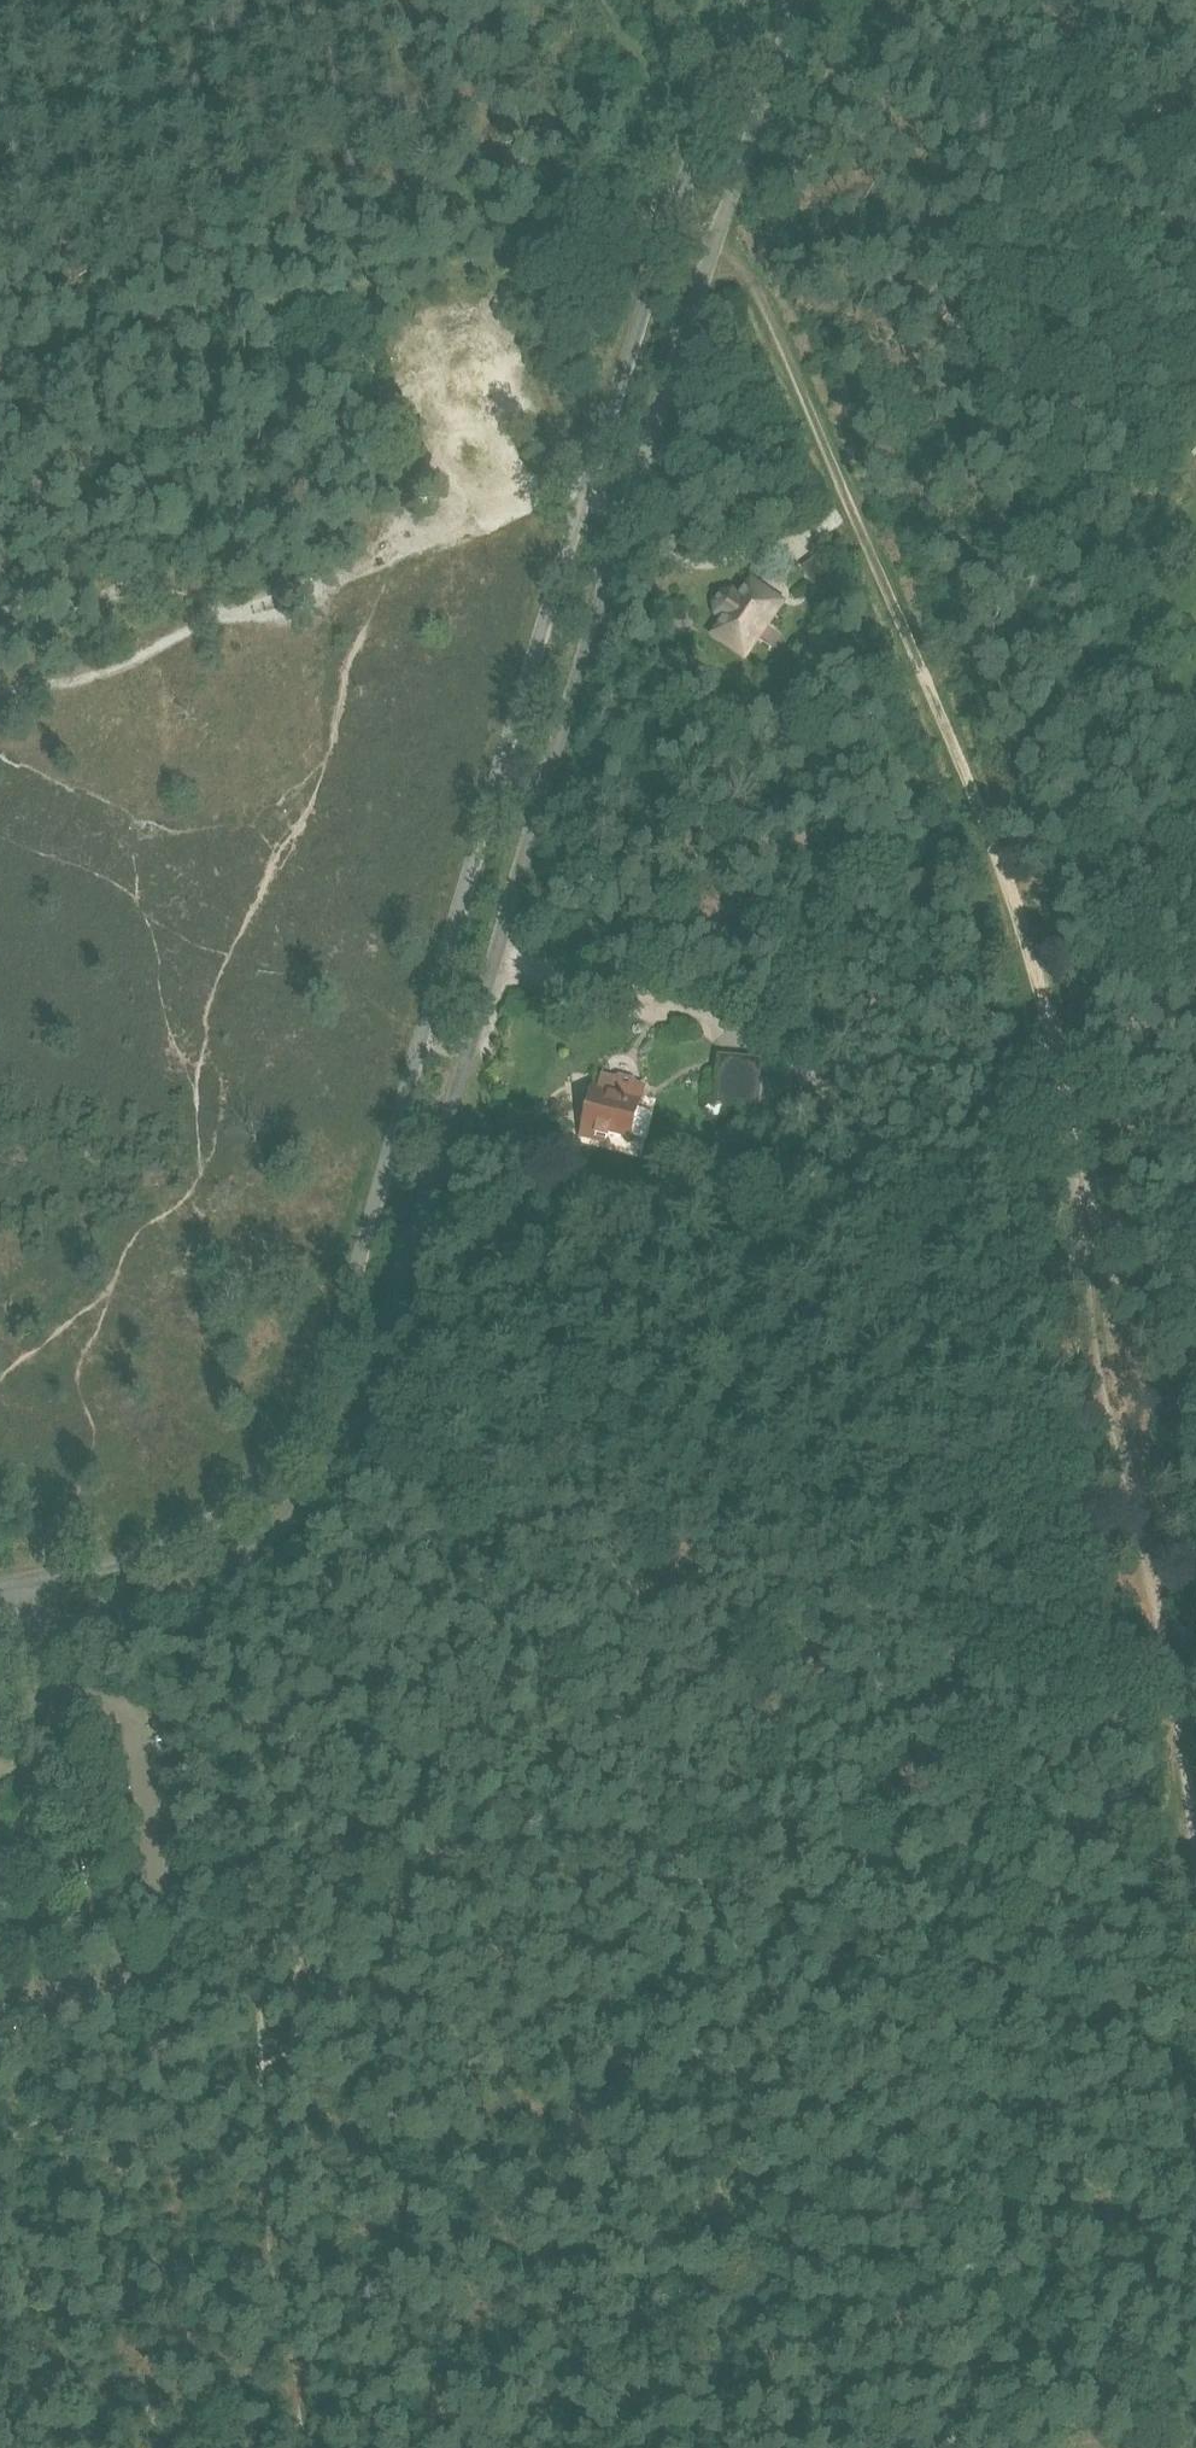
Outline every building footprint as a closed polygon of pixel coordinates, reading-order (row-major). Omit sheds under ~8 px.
[(833,585),(813,557),(800,566),(819,595),(833,585)] [(756,638),(779,603),(749,582),(738,599),(729,593),(721,595),(716,603),(717,611),(725,617),(715,632),(742,650),(752,635),(756,638)] [(763,1057),(718,1053),(714,1102),(758,1106),(763,1057)] [(629,1138),(641,1093),(594,1081),(582,1127),(629,1138)]
